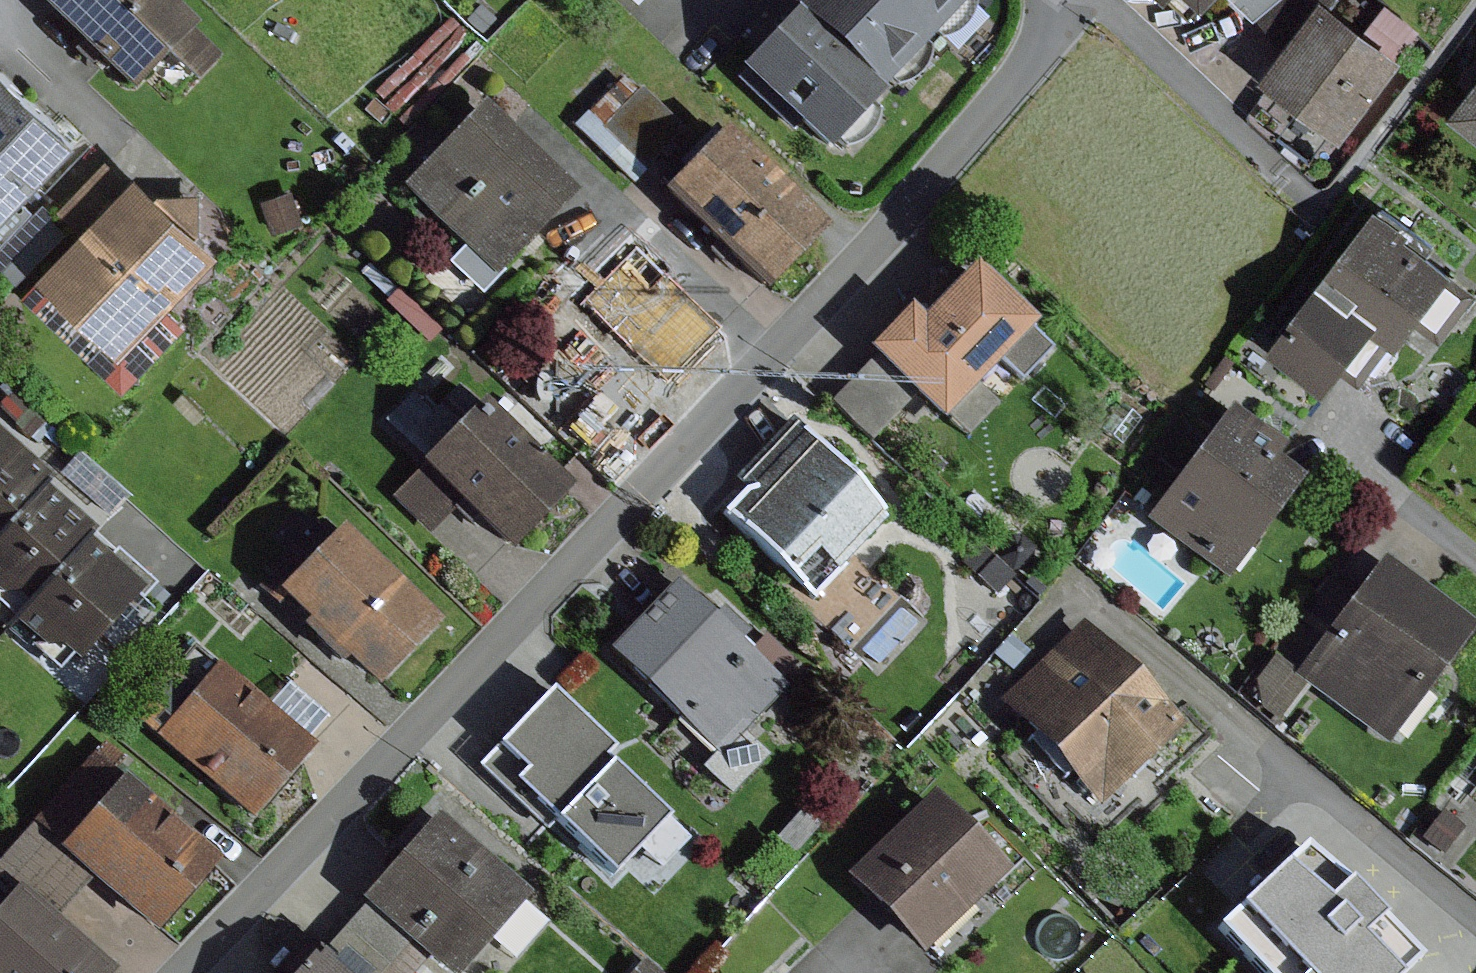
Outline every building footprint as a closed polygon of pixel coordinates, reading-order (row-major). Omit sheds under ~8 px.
[(173,0),(40,0),(133,90),(170,53),(191,28),(197,23),(173,0)] [(638,8),(646,0),(629,0),(638,8)] [(898,0),(797,0),(887,84),(934,34),(898,0)] [(934,34),(966,0),(898,0),(934,34)] [(1345,0),(1295,0),(1247,62),(1358,146),(1424,61),(1345,0)] [(481,4),(467,18),(484,35),(498,21),(481,4)] [(882,91),(796,9),(743,64),(747,68),(738,77),(793,130),(802,121),(829,146),(882,91)] [(220,54),(191,28),(170,53),(198,78),(220,54)] [(2,61),(0,62),(0,233),(87,140),(2,61)] [(604,125),(639,89),(625,75),(576,126),(636,184),(650,169),(604,125)] [(1450,113),(1475,134),(1475,81),(1450,113)] [(639,89),(604,125),(650,169),(688,130),(642,86),(639,89)] [(578,193),(485,107),(408,191),(501,276),(578,193)] [(829,226),(726,127),(669,187),(771,286),(829,226)] [(224,251),(142,175),(137,180),(108,154),(55,211),(79,233),(39,274),(126,356),(170,310),(224,251)] [(294,190),(265,199),(275,230),(304,221),(294,190)] [(1380,205),(1330,273),(1412,334),(1420,324),(1443,341),(1475,297),(1475,276),(1380,205)] [(582,303),(640,241),(612,214),(554,277),(582,303)] [(731,328),(640,241),(582,303),(607,327),(595,339),(627,370),(640,357),(672,389),(731,328)] [(1036,318),(977,263),(925,319),(909,303),(868,347),(876,354),(918,394),(943,417),(999,358),(1022,380),(1053,347),(1029,325),(1036,318)] [(1412,334),(1330,273),(1275,347),(1330,388),(1347,365),(1367,380),(1395,343),(1402,348),(1412,334)] [(126,356),(39,274),(21,293),(125,391),(187,326),(170,310),(126,356)] [(918,394),(876,354),(832,400),(874,440),(918,394)] [(572,486),(485,399),(423,460),(464,501),(510,548),(572,486)] [(1289,445),(1230,403),(1146,519),(1228,578),(1300,477),(1277,460),(1289,445)] [(900,517),(797,418),(740,477),(748,485),(721,513),(815,604),(900,517)] [(46,481),(52,474),(0,428),(0,534),(46,481)] [(79,453),(63,470),(111,514),(127,496),(79,453)] [(464,501),(423,460),(389,494),(430,535),(464,501)] [(46,481),(0,534),(0,589),(5,593),(16,590),(32,604),(90,536),(98,526),(46,481)] [(272,595),(277,590),(335,531),(322,519),(259,582),(272,595)] [(442,619),(343,524),(335,531),(277,590),(377,686),(442,619)] [(146,584),(90,536),(32,604),(17,621),(47,647),(63,644),(81,660),(146,584)] [(977,540),(961,557),(998,592),(1014,575),(977,540)] [(1384,557),(1299,673),(1310,681),(1391,741),(1475,626),(1475,625),(1384,557)] [(712,615),(675,580),(608,650),(718,754),(708,765),(734,790),(769,753),(743,729),(785,685),(782,682),(750,653),(739,642),(751,629),(723,602),(712,615)] [(1184,723),(1084,621),(1002,701),(1103,803),(1184,723)] [(768,634),(750,653),(782,682),(800,663),(768,634)] [(1011,636),(994,655),(1013,671),(1029,653),(1011,636)] [(1310,681),(1299,673),(1276,654),(1256,679),(1261,709),(1279,722),(1310,681)] [(318,742),(218,660),(193,689),(168,668),(130,713),(255,817),(318,742)] [(553,691),(501,746),(527,770),(517,781),(614,871),(664,817),(600,757),(611,745),(553,691)] [(95,751),(34,822),(95,875),(158,929),(220,859),(95,751)] [(934,792),(848,874),(925,954),(1011,871),(934,792)] [(805,805),(777,836),(795,852),(823,821),(805,805)] [(364,898),(368,901),(412,940),(429,956),(451,972),(462,972),(532,891),(439,811),(364,898)] [(1443,812),(1424,838),(1444,853),(1464,826),(1443,812)] [(34,822),(0,862),(0,869),(19,885),(59,918),(95,875),(34,822)] [(1221,924),(1273,972),(1399,972),(1420,951),(1303,839),(1221,924)] [(1214,869),(1240,896),(1270,868),(1243,841),(1214,869)] [(0,907),(0,972),(110,972),(116,966),(59,918),(19,885),(0,907)] [(412,940),(368,901),(347,925),(391,963),(412,940)] [(347,925),(330,946),(361,972),(382,972),(391,963),(347,925)] [(412,940),(382,972),(414,972),(429,956),(412,940)] [(309,954),(293,972),(346,972),(322,953),(317,960),(309,954)] [(632,972),(661,972),(645,959),(632,972)]
